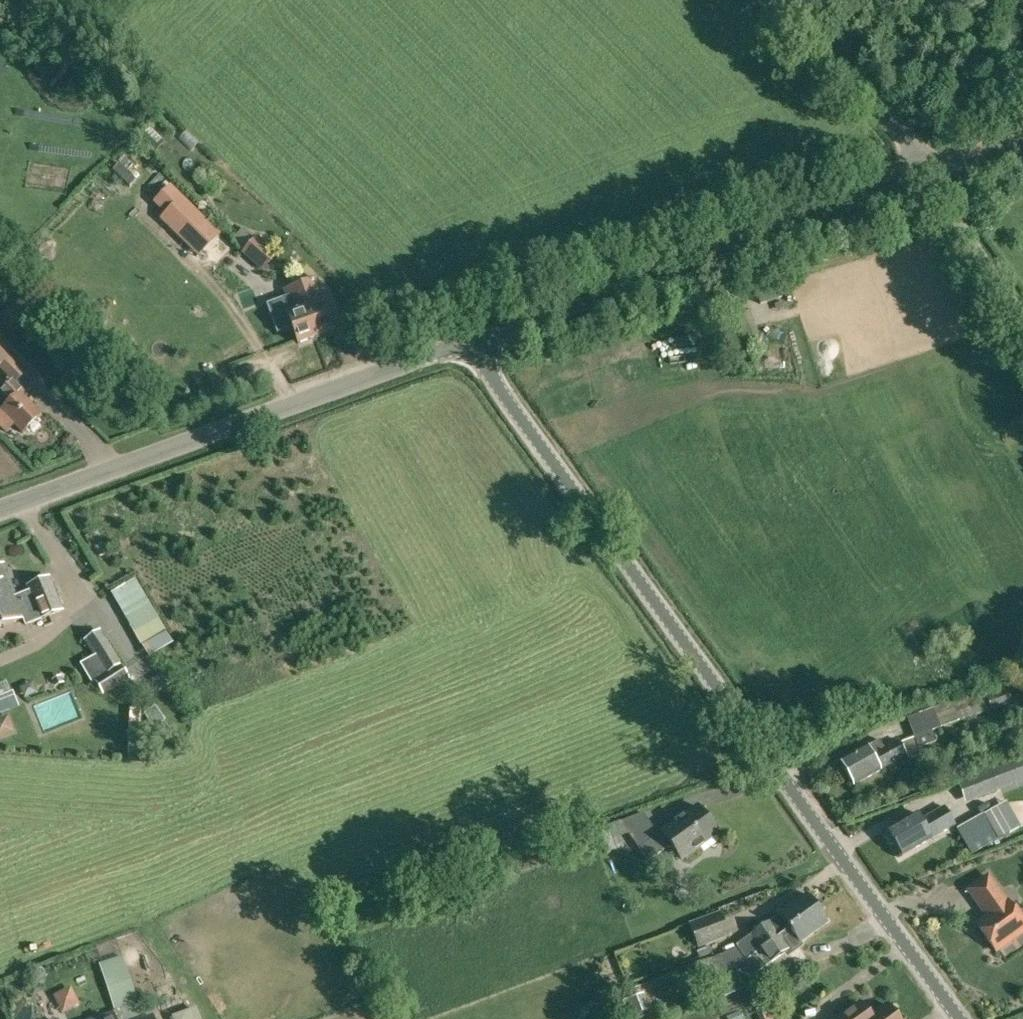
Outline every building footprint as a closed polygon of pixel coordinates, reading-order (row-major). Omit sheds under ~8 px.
[(215,222),(206,228),(216,243),(225,237),(215,222)] [(276,255),(255,236),(241,252),(262,271),(276,255)] [(315,338),(332,332),(327,320),(333,318),(323,290),(319,291),(315,278),(296,285),(315,338)] [(315,338),(296,285),(284,289),(286,296),(266,304),(277,333),(292,327),(298,344),(315,338)] [(0,350),(0,367),(13,380),(22,372),(0,350)] [(36,420),(40,416),(19,395),(23,391),(12,381),(0,393),(0,395),(8,404),(1,411),(0,411),(0,427),(6,432),(13,425),(22,434),(26,430),(30,432),(38,424),(36,420)] [(0,628),(23,618),(26,625),(63,610),(49,577),(27,586),(29,592),(16,597),(3,564),(0,565),(0,627),(0,628)] [(101,695),(127,680),(98,632),(84,640),(105,674),(89,683),(101,695)] [(0,700),(0,715),(26,705),(21,692),(0,700)] [(919,753),(918,748),(935,742),(931,731),(940,727),(958,721),(955,713),(986,702),(982,692),(933,710),(933,709),(906,719),(913,738),(898,743),(897,740),(883,748),(878,739),(866,746),(838,762),(852,786),(879,770),(905,755),(919,753)] [(141,708),(129,708),(126,756),(138,756),(141,708)] [(977,797),(1003,788),(1001,783),(996,770),(995,768),(970,778),(977,797)] [(647,861),(670,845),(680,859),(716,834),(696,806),(657,834),(642,814),(619,823),(647,861)] [(891,845),(893,844),(900,856),(930,839),(929,839),(953,826),(943,807),(919,820),(915,813),(885,830),(887,833),(885,834),(884,836),(889,844),(891,845)] [(996,807),(973,819),(957,828),(971,854),(978,850),(974,843),(979,840),(985,850),(995,844),(989,833),(994,831),(998,838),(1010,832),(996,807)] [(706,843),(712,854),(730,845),(724,834),(706,843)] [(1022,931),(1022,925),(1007,901),(1005,903),(987,876),(967,890),(985,916),(975,924),(994,952),(1022,931)] [(744,960),(815,908),(805,894),(777,914),(734,945),(744,960)] [(825,922),(815,908),(744,960),(742,961),(734,949),(708,959),(723,998),(744,989),(738,972),(738,971),(740,974),(750,976),(786,950),(788,954),(801,946),(798,942),(825,922)] [(697,948),(728,936),(719,912),(687,925),(697,948)] [(119,1003),(143,995),(129,953),(105,961),(119,1003)] [(57,982),(66,1010),(85,1004),(76,976),(57,982)] [(762,1008),(767,1018),(780,1018),(773,1003),(762,1008)] [(180,1011),(183,1018),(207,1018),(202,1004),(180,1011)] [(872,1015),(868,1017),(858,1004),(837,1018),(875,1018),(872,1015)] [(872,1015),(875,1018),(894,1018),(884,1005),(872,1015)]
